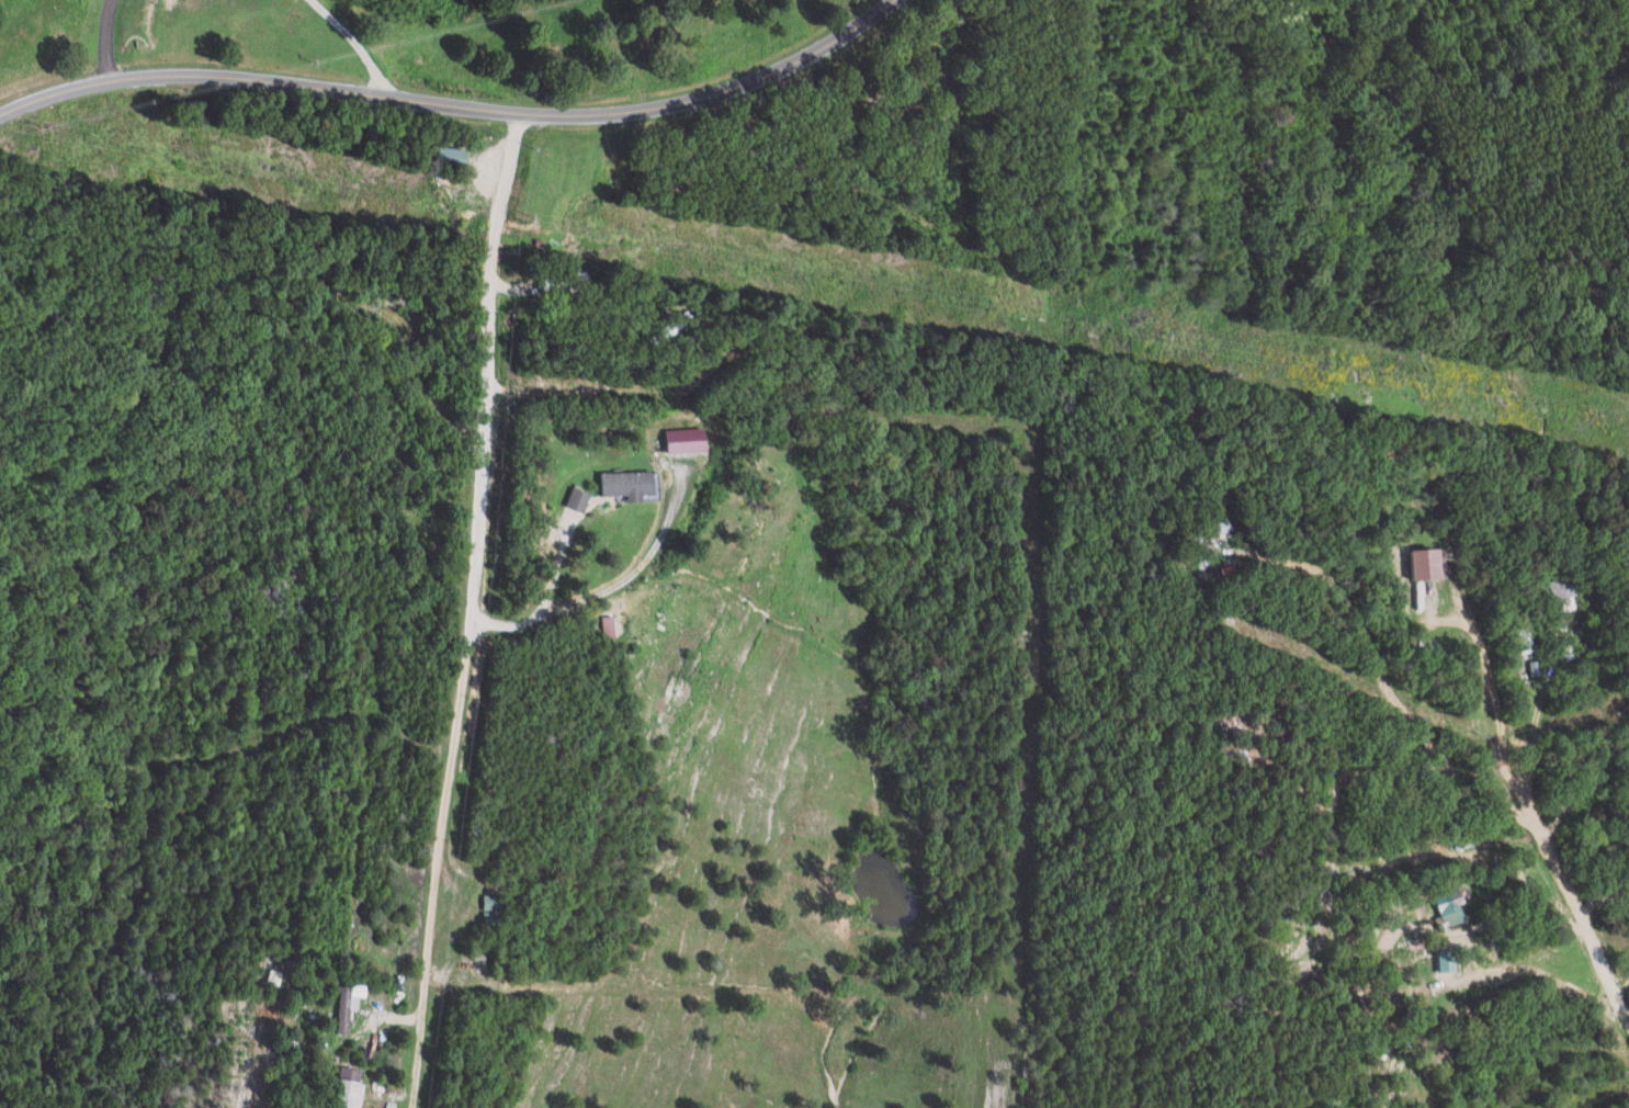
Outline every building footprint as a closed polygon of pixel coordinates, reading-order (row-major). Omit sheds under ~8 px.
[(466,166),(468,150),(441,146),(439,162),(466,166)] [(710,452),(709,429),(671,430),(672,453),(710,452)] [(606,496),(619,496),(619,501),(645,500),(645,494),(663,493),(662,471),(605,473),(606,496)] [(569,507),(586,513),(594,493),(576,487),(569,507)] [(1443,579),(1442,549),(1417,550),(1419,581),(1443,579)] [(1461,925),(1454,900),(1440,904),(1446,929),(1461,925)] [(347,1034),(347,1011),(357,1010),(356,998),(364,998),(363,986),(337,987),(337,1035),(347,1034)] [(341,1067),(335,1107),(359,1107),(364,1071),(341,1067)]
